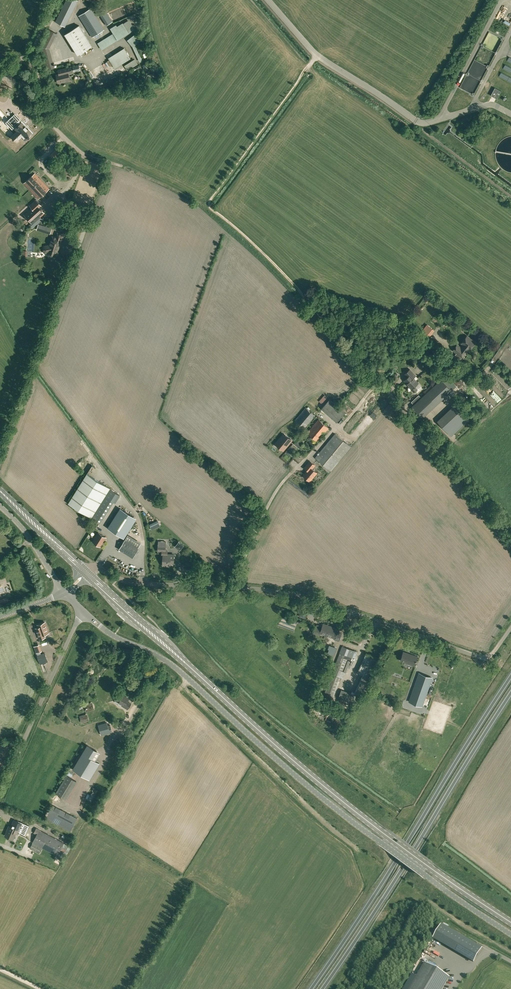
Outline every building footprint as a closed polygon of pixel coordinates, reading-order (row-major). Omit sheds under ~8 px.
[(81,1),(78,0),(69,0),(59,21),(68,26),(81,1)] [(92,37),(104,29),(91,8),(79,16),(92,37)] [(113,21),(105,9),(99,13),(107,25),(113,21)] [(115,33),(99,42),(102,48),(137,30),(131,19),(119,25),(118,24),(112,27),(115,33)] [(65,34),(77,54),(91,45),(79,25),(65,34)] [(68,73),(72,72),(71,67),(59,70),(60,74),(56,75),(58,83),(70,80),(68,73)] [(497,99),(501,91),(495,87),(491,95),(492,96),(496,98),(497,99)] [(15,115),(8,121),(13,126),(20,121),(15,115)] [(23,122),(17,128),(18,130),(13,135),(17,139),(23,134),(26,138),(32,132),(23,122)] [(49,188),(35,173),(24,183),(38,198),(49,188)] [(44,213),(36,204),(24,214),(32,224),(44,213)] [(50,245),(44,246),(43,246),(43,247),(44,252),(45,252),(48,252),(49,254),(47,255),(48,255),(48,256),(49,257),(50,257),(51,258),(52,258),(52,257),(53,257),(54,257),(55,257),(56,256),(56,255),(57,255),(57,254),(61,242),(63,235),(57,233),(56,237),(52,236),(50,245)] [(470,349),(475,342),(467,336),(461,343),(463,344),(461,348),(457,345),(453,350),(462,357),(469,348),(470,349)] [(407,377),(404,380),(409,385),(408,386),(414,392),(417,388),(420,385),(418,383),(413,377),(415,375),(410,369),(405,374),(407,377)] [(425,394),(421,398),(412,406),(421,415),(422,417),(449,392),(452,389),(450,387),(448,385),(444,381),(442,379),(435,385),(432,383),(423,391),(425,394)] [(485,388),(493,396),(496,393),(489,385),(485,388)] [(470,417),(456,403),(438,421),(451,435),(470,417)] [(322,409),(340,420),(345,412),(332,404),(330,407),(325,404),(322,409)] [(306,407),(295,420),(305,428),(315,415),(306,407)] [(317,441),(329,428),(318,419),(307,432),(317,441)] [(351,446),(335,433),(315,457),(331,471),(351,446)] [(281,437),(276,443),(279,446),(282,449),(283,447),(284,448),(291,440),(284,434),(281,437)] [(310,481),(317,472),(312,468),(315,465),(310,461),(304,467),(307,470),(303,475),(310,481)] [(87,473),(68,503),(89,516),(91,517),(105,496),(109,488),(110,488),(107,486),(87,473)] [(105,496),(91,517),(100,523),(113,501),(115,502),(120,495),(109,488),(105,496)] [(114,531),(113,532),(114,532),(124,538),(135,519),(133,517),(134,517),(120,508),(108,528),(111,529),(111,530),(114,531)] [(101,546),(106,537),(98,532),(92,541),(101,546)] [(132,538),(128,535),(119,549),(133,557),(138,548),(129,543),(132,538)] [(138,548),(141,544),(132,538),(129,543),(138,548)] [(159,543),(159,545),(158,545),(158,551),(166,551),(166,546),(165,546),(165,543),(159,543)] [(170,565),(170,563),(173,563),(174,554),(167,554),(167,555),(163,554),(163,565),(170,565)] [(46,636),(45,634),(49,632),(45,622),(37,625),(38,627),(36,628),(39,639),(46,636)] [(315,627),(313,633),(320,635),(320,633),(335,638),(334,639),(339,640),(341,634),(342,633),(337,631),(338,629),(323,624),(322,627),(317,625),(316,627),(315,627)] [(41,643),(35,646),(38,653),(44,650),(41,643)] [(342,646),(325,692),(334,696),(348,659),(351,660),(352,657),(352,656),(355,651),(342,646)] [(414,665),(417,656),(403,652),(400,660),(414,665)] [(45,653),(37,655),(40,661),(47,659),(45,653)] [(395,663),(388,678),(392,680),(399,665),(395,663)] [(432,677),(419,673),(409,701),(422,706),(432,677)] [(229,700),(230,698),(221,689),(219,691),(229,700)] [(128,709),(131,703),(127,701),(129,698),(119,693),(115,700),(122,704),(122,705),(128,709)] [(94,709),(92,702),(84,704),(86,711),(94,709)] [(88,713),(80,716),(82,722),(89,720),(88,713)] [(107,722),(99,725),(101,734),(112,731),(110,725),(108,725),(107,722)] [(87,745),(73,768),(90,778),(99,763),(92,758),(97,751),(87,745)] [(76,781),(67,775),(56,792),(65,798),(76,781)] [(70,831),(77,818),(52,805),(45,817),(70,831)] [(20,822),(14,820),(12,824),(13,824),(12,827),(9,826),(7,829),(8,829),(5,835),(12,839),(14,835),(15,836),(16,833),(17,833),(19,834),(20,832),(25,835),(29,825),(20,822)] [(37,834),(32,842),(42,847),(43,848),(57,855),(64,843),(39,830),(39,829),(36,828),(34,832),(37,834)] [(32,842),(30,848),(39,853),(42,847),(32,842)] [(58,856),(57,857),(61,859),(65,852),(61,850),(58,856)] [(482,948),(441,924),(433,938),(473,962),(482,948)] [(410,988),(442,988),(449,977),(425,963),(410,988)]
